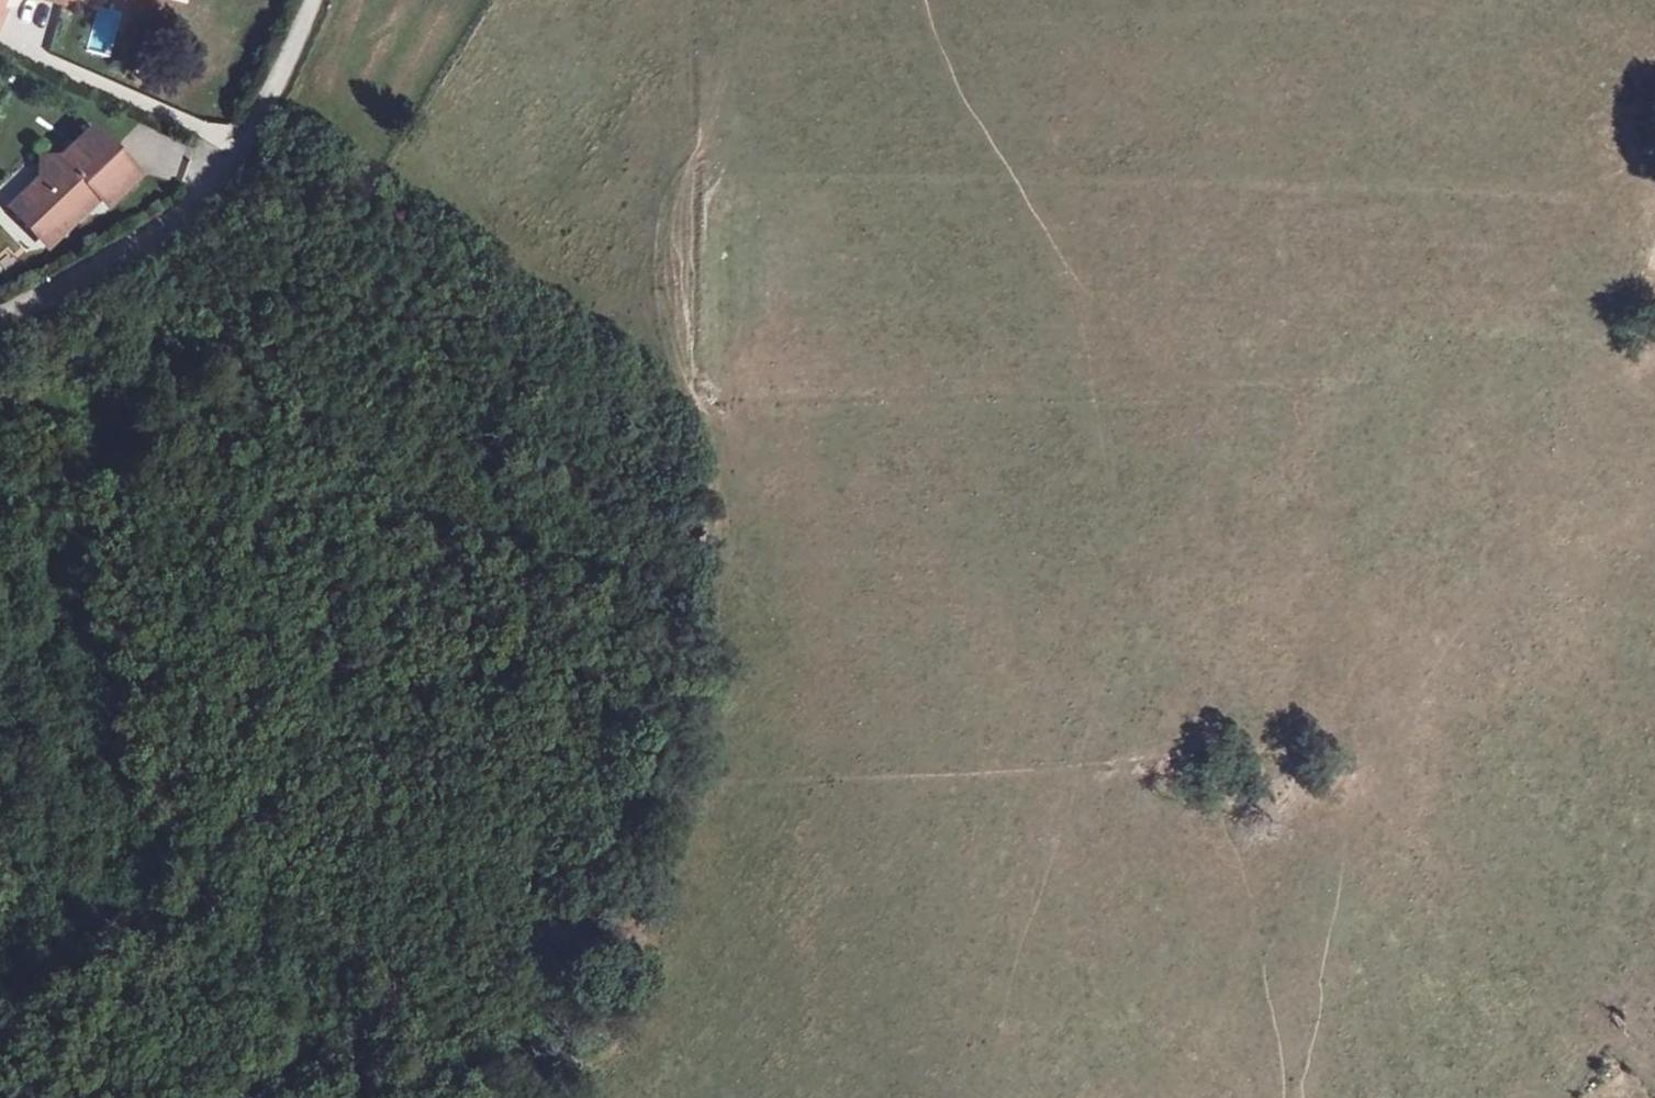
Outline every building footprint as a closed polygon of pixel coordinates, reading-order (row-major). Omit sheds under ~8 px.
[(47,239),(62,225),(59,222),(81,202),(92,213),(123,182),(79,138),(48,169),(24,167),(24,189),(0,213),(0,223),(15,238),(47,239)] [(47,239),(15,238),(31,254),(47,239)]
